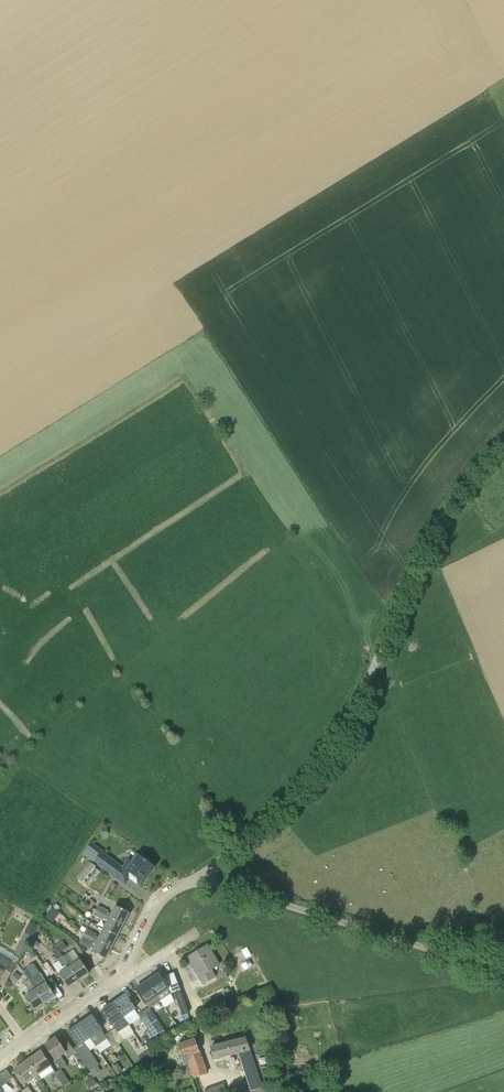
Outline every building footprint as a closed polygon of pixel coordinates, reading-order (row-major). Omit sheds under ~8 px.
[(122,866),(101,851),(91,842),(82,854),(93,862),(93,861),(125,884),(129,878),(136,883),(139,879),(143,882),(154,867),(137,855),(133,861),(129,858),(122,866)] [(99,871),(94,867),(96,866),(89,860),(76,878),(83,883),(84,881),(87,883),(93,876),(95,878),(99,871)] [(96,910),(124,924),(130,913),(115,905),(111,912),(98,906),(96,910)] [(60,914),(52,907),(45,916),(53,923),(60,914)] [(118,936),(124,924),(96,910),(93,915),(99,918),(95,924),(103,929),(118,936)] [(24,933),(26,933),(31,936),(32,937),(38,925),(30,921),(24,933)] [(112,948),(118,936),(103,929),(99,937),(96,936),(97,934),(86,929),(84,933),(112,948)] [(19,944),(25,948),(31,936),(26,933),(19,944)] [(106,959),(112,948),(84,933),(82,938),(95,944),(91,952),(106,959)] [(35,949),(40,944),(34,937),(28,942),(35,949)] [(67,948),(63,942),(56,946),(57,947),(60,953),(67,948)] [(212,969),(220,965),(207,944),(186,957),(203,985),(216,977),(212,969)] [(63,956),(60,953),(57,947),(52,950),(59,961),(53,964),(68,987),(79,980),(63,956)] [(241,950),(246,959),(251,956),(246,947),(241,950)] [(73,960),(68,953),(67,953),(63,956),(79,980),(89,973),(78,957),(73,960)] [(1,978),(7,982),(17,964),(11,961),(10,963),(0,957),(0,980),(1,978)] [(246,962),(241,964),(244,970),(249,967),(246,962)] [(39,972),(33,976),(28,968),(24,971),(29,979),(45,1003),(55,996),(39,972)] [(15,972),(11,979),(16,983),(21,977),(15,972)] [(161,977),(159,973),(147,981),(161,1001),(172,993),(172,992),(174,991),(180,989),(173,972),(161,977)] [(34,1010),(45,1003),(29,979),(24,982),(30,993),(25,997),(34,1010)] [(147,1005),(149,1007),(150,1008),(161,1001),(147,981),(136,990),(146,1005),(147,1005)] [(179,1006),(186,1004),(180,989),(174,991),(179,1006)] [(125,1018),(136,1010),(126,994),(114,1002),(125,1018)] [(129,1025),(125,1018),(114,1002),(102,1011),(113,1026),(116,1029),(111,1033),(118,1044),(124,1040),(118,1032),(129,1025)] [(150,1008),(149,1007),(143,1011),(152,1023),(157,1031),(163,1028),(150,1008)] [(147,1027),(152,1023),(143,1011),(138,1014),(147,1027)] [(102,1031),(103,1031),(92,1015),(80,1023),(96,1047),(107,1039),(113,1048),(118,1044),(111,1033),(106,1036),(102,1031)] [(90,1051),(96,1047),(80,1023),(68,1032),(78,1046),(73,1049),(76,1053),(76,1052),(89,1071),(99,1064),(90,1051)] [(157,1031),(152,1023),(147,1027),(148,1030),(144,1033),(150,1041),(160,1035),(157,1031)] [(145,1036),(140,1039),(143,1044),(148,1041),(145,1036)] [(66,1039),(60,1043),(56,1037),(45,1045),(61,1069),(67,1065),(61,1056),(66,1052),(69,1057),(76,1053),(73,1049),(66,1039)] [(251,1051),(249,1051),(245,1038),(211,1047),(214,1060),(239,1054),(251,1091),(263,1088),(251,1051)] [(199,1052),(199,1051),(195,1040),(177,1045),(184,1065),(189,1063),(194,1078),(200,1076),(206,1074),(199,1052)] [(149,1050),(143,1054),(146,1060),(152,1057),(149,1050)] [(54,1070),(51,1066),(41,1051),(28,1060),(38,1074),(42,1079),(54,1070)] [(24,1084),(38,1074),(28,1060),(14,1069),(24,1084)] [(112,1067),(117,1075),(123,1070),(118,1063),(112,1067)] [(94,1077),(102,1072),(98,1066),(90,1071),(94,1077)] [(70,1082),(62,1071),(61,1069),(55,1073),(56,1075),(64,1087),(70,1082)] [(88,1089),(97,1085),(93,1078),(88,1081),(85,1083),(88,1089)] [(104,1087),(107,1091),(116,1091),(111,1083),(104,1087)] [(204,1090),(205,1091),(227,1091),(224,1083),(204,1090)]
